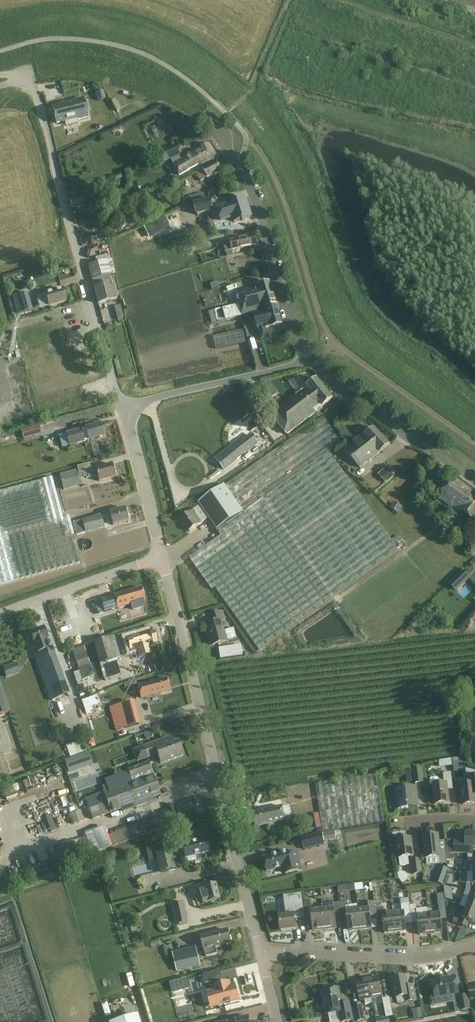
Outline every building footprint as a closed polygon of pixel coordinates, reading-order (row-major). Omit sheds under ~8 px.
[(105,96),(103,89),(95,91),(97,98),(105,96)] [(65,105),(53,108),(57,124),(64,123),(65,126),(76,124),(75,121),(87,118),(86,112),(83,113),(80,99),(65,103),(65,105)] [(215,155),(208,143),(173,164),(174,166),(179,177),(215,155)] [(155,156),(160,165),(171,160),(173,164),(181,160),(179,156),(180,155),(175,146),(155,156)] [(222,170),(217,161),(203,169),(202,168),(195,172),(200,182),(208,178),(222,170)] [(110,181),(95,188),(101,200),(116,194),(110,181)] [(204,192),(189,197),(191,203),(206,199),(204,192)] [(91,196),(71,201),(73,209),(85,206),(87,217),(104,213),(99,202),(93,204),(91,196)] [(196,215),(214,210),(210,198),(192,203),(196,215)] [(233,217),(235,222),(252,217),(246,199),(218,208),(223,221),(233,217)] [(114,220),(118,229),(128,224),(125,216),(114,220)] [(223,243),(227,257),(234,256),(232,251),(257,245),(255,236),(230,242),(230,241),(223,243)] [(98,304),(117,299),(113,286),(111,287),(109,276),(115,274),(112,260),(88,266),(92,280),(98,304)] [(230,307),(234,318),(266,308),(276,304),(270,283),(259,286),(259,284),(242,289),(243,294),(238,296),(240,303),(230,307)] [(47,301),(49,307),(66,302),(62,289),(45,294),(36,297),(38,303),(47,301)] [(27,292),(8,297),(14,320),(19,319),(18,314),(32,311),(27,292)] [(277,306),(253,313),(259,331),(282,324),(277,306)] [(208,311),(211,323),(218,321),(215,309),(208,311)] [(216,349),(246,342),(243,330),(213,336),(216,349)] [(272,417),(287,435),(333,399),(317,379),(280,408),(281,410),(272,417)] [(200,506),(181,519),(190,531),(209,518),(217,531),(220,537),(214,541),(190,558),(189,558),(186,560),(190,565),(193,563),(212,590),(215,588),(259,650),(399,552),(334,460),(329,452),(342,443),(323,416),(210,496),(210,495),(198,503),(200,506)] [(65,434),(69,446),(84,442),(104,436),(100,424),(85,428),(65,434)] [(20,430),(23,440),(41,435),(39,425),(20,430)] [(375,456),(390,445),(374,428),(364,436),(359,440),(375,456)] [(240,436),(211,455),(222,472),(251,452),(240,436)] [(360,468),(375,456),(359,440),(344,451),(360,468)] [(63,490),(82,485),(79,474),(86,471),(88,478),(97,476),(99,482),(116,477),(112,464),(91,470),(89,463),(77,467),(77,469),(59,475),(63,490)] [(395,477),(386,467),(378,474),(386,484),(395,477)] [(473,520),(474,517),(474,490),(455,476),(450,480),(449,479),(439,491),(441,493),(441,500),(457,512),(457,511),(460,514),(462,511),(473,520)] [(82,563),(69,516),(63,518),(52,477),(0,491),(0,585),(82,563)] [(416,502),(428,481),(423,478),(411,499),(416,502)] [(109,513),(112,526),(128,521),(125,509),(109,513)] [(85,534),(104,528),(101,515),(72,523),(76,535),(85,533),(85,534)] [(452,582),(459,589),(473,576),(466,569),(452,582)] [(95,601),(99,613),(117,608),(131,604),(133,610),(144,607),(143,601),(145,600),(141,588),(95,601)] [(207,624),(213,645),(227,641),(222,621),(225,620),(223,612),(210,615),(212,623),(207,624)] [(414,620),(410,624),(414,628),(418,624),(414,620)] [(44,628),(30,633),(33,644),(35,643),(38,652),(33,654),(51,702),(70,695),(53,647),(50,648),(47,639),(48,638),(44,628)] [(130,652),(158,644),(154,632),(126,640),(130,652)] [(93,642),(104,680),(120,675),(116,659),(120,658),(113,636),(93,642)] [(94,676),(83,647),(72,651),(82,680),(94,676)] [(18,661),(2,666),(6,677),(22,671),(18,661)] [(140,699),(170,691),(166,679),(137,686),(140,699)] [(9,711),(0,682),(0,714),(9,711)] [(105,694),(112,718),(135,711),(129,687),(105,694)] [(158,754),(161,763),(183,756),(178,742),(171,745),(168,738),(143,747),(147,758),(158,754)] [(66,760),(71,773),(96,763),(91,751),(66,760)] [(151,798),(160,795),(152,775),(148,761),(126,769),(127,772),(105,780),(107,785),(102,787),(103,792),(85,798),(92,820),(110,813),(121,809),(122,812),(153,801),(151,798)] [(412,768),(414,784),(424,782),(422,767),(421,767),(420,764),(413,765),(413,768),(412,768)] [(433,785),(435,804),(449,803),(447,790),(453,789),(451,772),(443,773),(444,784),(440,784),(439,779),(437,777),(431,778),(429,780),(430,785),(433,785)] [(315,784),(323,832),(386,822),(379,774),(315,784)] [(461,785),(463,805),(474,803),(474,776),(472,776),(473,784),(461,785)] [(418,807),(416,787),(395,790),(397,809),(418,807)] [(256,827),(286,820),(283,806),(252,813),(256,827)] [(59,864),(176,824),(171,807),(160,811),(161,814),(107,833),(104,826),(84,833),(85,837),(74,841),(73,840),(52,847),(52,848),(48,849),(52,861),(57,859),(59,864)] [(66,820),(68,826),(84,821),(80,810),(70,814),(68,815),(69,819),(66,820)] [(50,815),(45,816),(51,832),(56,830),(50,815)] [(304,849),(324,844),(321,833),(301,838),(304,849)] [(468,853),(468,847),(474,848),(474,833),(466,833),(466,841),(455,840),(454,852),(468,853)] [(439,857),(440,864),(447,863),(446,851),(440,852),(438,835),(424,837),(426,859),(439,857)] [(397,840),(401,866),(410,865),(409,857),(414,856),(411,838),(397,840)] [(168,840),(152,845),(156,860),(160,874),(176,870),(168,840)] [(182,846),(186,861),(195,859),(194,855),(209,851),(206,840),(190,844),(182,846)] [(284,867),(286,874),(301,870),(297,852),(288,855),(288,851),(263,858),(267,872),(284,867)] [(474,873),(474,855),(467,855),(467,862),(474,862),(474,873)] [(422,874),(421,859),(411,860),(413,875),(422,874)] [(440,866),(434,882),(442,885),(448,869),(440,866)] [(474,873),(467,873),(466,890),(474,892),(474,873)] [(217,884),(200,888),(204,903),(220,899),(217,884)] [(337,887),(338,894),(355,892),(355,885),(337,887)] [(445,899),(453,902),(451,888),(443,885),(445,899)] [(474,912),(474,892),(466,890),(463,895),(470,898),(466,908),(474,912)] [(429,914),(431,934),(442,932),(441,919),(446,918),(443,893),(437,894),(439,913),(429,914)] [(312,923),(313,931),(325,930),(322,911),(311,912),(310,901),(303,901),(306,924),(312,923)] [(349,931),(360,930),(358,911),(357,905),(346,906),(345,901),(339,902),(341,917),(347,916),(349,931)] [(358,911),(360,930),(371,929),(370,920),(376,920),(377,920),(375,908),(374,901),(368,902),(369,909),(358,911)] [(333,903),(322,904),(325,930),(336,928),(335,918),(341,917),(339,902),(333,902),(333,903)] [(393,913),(395,932),(406,931),(405,919),(411,918),(410,906),(409,903),(401,904),(402,912),(393,913)] [(279,916),(281,931),(296,929),(295,919),(305,918),(303,904),(292,905),(293,914),(279,916)] [(418,923),(419,935),(431,934),(429,914),(428,908),(417,910),(416,905),(410,906),(411,918),(412,924),(418,923)] [(383,922),(385,933),(395,932),(393,913),(384,914),(383,907),(375,908),(377,920),(376,920),(376,923),(383,922)] [(185,908),(174,910),(177,925),(188,922),(185,908)] [(467,928),(469,922),(474,924),(474,912),(466,908),(464,914),(457,911),(453,922),(460,925),(467,928)] [(124,918),(128,933),(137,930),(133,915),(124,918)] [(201,938),(206,957),(217,954),(216,947),(231,943),(228,930),(212,934),(212,935),(201,938)] [(176,971),(200,965),(196,946),(172,952),(176,971)] [(127,980),(134,978),(132,968),(125,970),(127,980)] [(212,993),(215,1007),(240,1001),(236,985),(229,986),(228,981),(224,983),(220,970),(207,973),(209,983),(212,982),(213,988),(214,993),(212,993)] [(371,998),(382,996),(378,977),(367,979),(371,998)] [(405,996),(406,1002),(416,1000),(414,988),(408,989),(406,977),(393,979),(396,998),(405,996)] [(432,980),(436,998),(458,993),(455,977),(441,980),(441,979),(432,980)] [(364,999),(365,1004),(372,1003),(371,998),(367,979),(356,981),(360,1000),(364,999)] [(172,982),(146,988),(150,1007),(176,1001),(172,982)] [(342,1004),(339,989),(322,992),(326,1015),(339,1012),(341,1021),(342,1021),(353,1020),(349,1002),(342,1004)] [(458,996),(460,1011),(470,1010),(467,994),(458,996)] [(383,999),(386,1017),(393,1015),(390,998),(383,999)] [(107,1016),(113,1015),(110,1002),(104,1004),(107,1016)] [(356,1021),(358,1021),(364,1021),(361,1002),(353,1004),(354,1006),(355,1014),(356,1021)] [(417,1018),(425,1016),(423,1007),(415,1009),(417,1018)]
